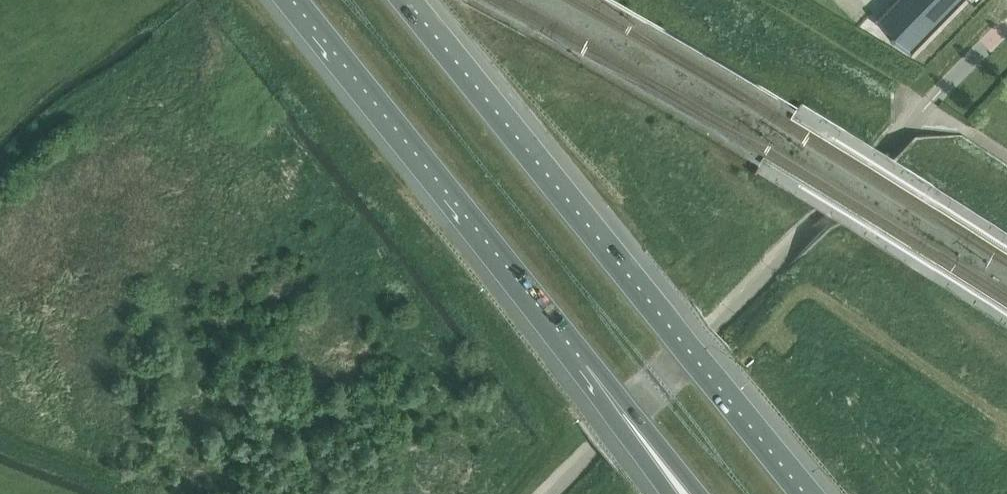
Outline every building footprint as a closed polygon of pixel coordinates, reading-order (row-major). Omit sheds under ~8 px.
[(878,17),(878,16),(876,18),(878,20),(878,19),(910,51),(912,53),(913,51),(963,0),(894,0),(878,17)]
